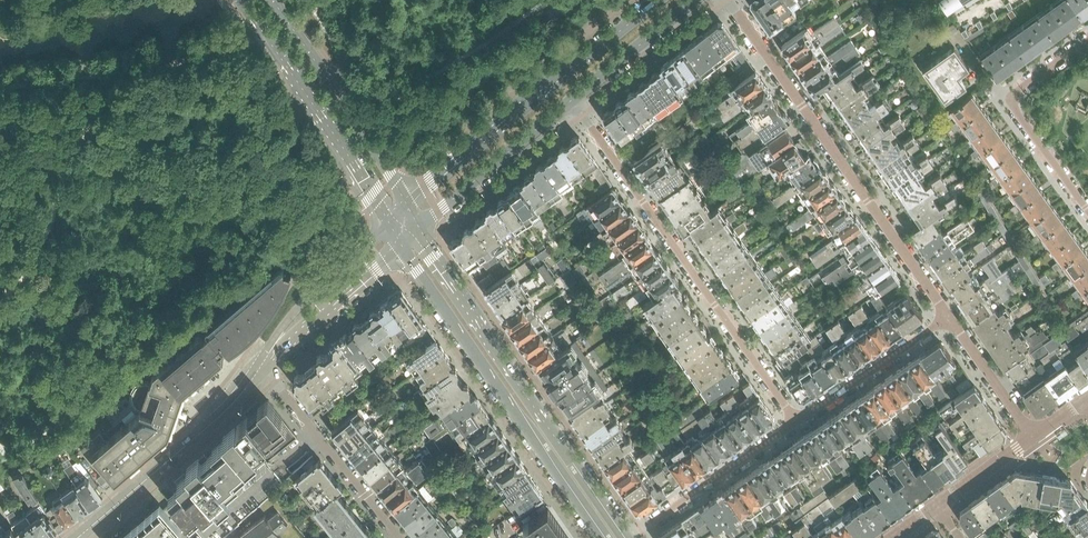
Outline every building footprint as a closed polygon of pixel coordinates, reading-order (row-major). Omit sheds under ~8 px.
[(769,0),(751,0),(751,1),(772,32),(779,27),(778,26),(784,22),(783,21),(769,0)] [(788,0),(769,0),(783,21),(790,16),(790,17),(797,12),(794,8),(788,0)] [(967,0),(940,0),(948,12),(967,0)] [(1024,0),(967,0),(948,12),(950,16),(953,21),(960,32),(964,30),(968,36),(979,29),(975,23),(979,21),(982,27),(994,20),(990,14),(994,12),(997,17),(1009,10),(1005,4),(1009,2),(1013,8),(1024,1),(1024,0)] [(1070,0),(1059,0),(1053,4),(1052,1),(1049,3),(1051,6),(1038,15),(1053,37),(1082,16),(1070,0)] [(1082,16),(1087,12),(1087,0),(1070,0),(1082,16)] [(1012,9),(1007,13),(1012,20),(1017,16),(1012,9)] [(1053,37),(1038,15),(1025,25),(1023,22),(1020,24),(1022,26),(1010,36),(1025,57),(1053,37)] [(790,58),(840,24),(835,16),(811,32),(808,27),(790,39),(781,45),(790,57),(789,57),(790,58)] [(756,71),(723,24),(717,23),(708,29),(727,56),(728,58),(733,54),(741,64),(736,68),(729,59),(727,61),(731,66),(732,65),(737,73),(738,72),(743,80),(756,71)] [(825,52),(820,45),(843,29),(840,24),(790,58),(798,69),(798,68),(799,70),(825,52)] [(949,36),(957,30),(953,24),(945,30),(949,36)] [(727,56),(708,29),(697,39),(715,65),(727,56)] [(1025,57),(1010,36),(997,45),(995,42),(992,44),(994,47),(980,57),(996,78),(1025,57)] [(715,65),(697,39),(685,48),(703,75),(715,65)] [(833,63),(855,48),(850,41),(828,57),(825,52),(799,70),(803,76),(807,82),(833,63)] [(966,86),(960,77),(960,74),(969,68),(954,47),(922,70),(945,101),(947,100),(952,107),(968,95),(963,88),(966,86)] [(703,75),(685,48),(673,58),(691,84),(704,75),(703,75)] [(840,74),(837,69),(859,53),(855,48),(833,63),(807,82),(809,85),(815,92),(821,88),(840,74)] [(692,85),(691,84),(673,58),(661,67),(663,70),(682,97),(689,92),(688,90),(687,89),(692,85)] [(853,80),(849,75),(854,72),(855,72),(866,65),(862,59),(840,74),(821,88),(827,98),(853,80)] [(682,97),(663,70),(658,73),(655,72),(651,75),(652,75),(651,78),(650,79),(651,79),(647,82),(646,82),(644,82),(643,82),(640,84),(640,85),(639,87),(639,88),(639,89),(657,115),(682,97)] [(741,100),(760,87),(765,84),(756,71),(743,80),(733,88),(732,88),(736,93),(715,107),(720,114),(738,102),(734,97),(738,95),(741,100)] [(834,107),(875,79),(872,74),(861,82),(861,83),(857,86),(853,80),(827,98),(834,107)] [(866,100),(862,94),(867,91),(868,91),(879,84),(875,79),(834,107),(841,117),(866,100)] [(749,112),(771,97),(771,96),(772,95),(765,84),(760,87),(741,100),(744,105),(741,107),(738,102),(720,114),(725,121),(746,107),(749,112)] [(657,115),(639,89),(635,92),(635,91),(634,92),(632,91),(628,94),(628,96),(627,97),(628,97),(627,97),(627,98),(645,123),(657,115)] [(991,121),(982,107),(971,93),(968,95),(952,107),(951,107),(971,135),(991,121)] [(848,128),(889,99),(886,94),(875,102),(875,103),(871,106),(866,100),(841,117),(848,128)] [(736,140),(780,110),(777,104),(777,102),(777,101),(775,98),(772,98),(771,97),(749,112),(753,119),(737,130),(737,131),(732,134),(736,140)] [(645,123),(627,98),(623,101),(620,101),(620,100),(616,103),(616,106),(615,107),(616,107),(633,132),(645,123)] [(880,120),(876,114),(881,111),(882,112),(893,104),(889,99),(848,128),(855,137),(880,120)] [(403,117),(396,107),(387,113),(395,124),(403,117)] [(633,132),(616,107),(611,110),(608,110),(604,112),(605,113),(604,115),(603,116),(616,135),(617,135),(621,141),(633,132)] [(744,151),(782,124),(789,119),(785,113),(782,113),(780,110),(736,140),(744,151)] [(862,147),(903,119),(899,114),(888,121),(889,122),(884,125),(880,120),(855,137),(862,147)] [(894,139),(890,134),(895,131),(906,124),(903,119),(862,147),(869,157),(894,139)] [(1011,148),(1001,135),(991,121),(971,135),(991,163),(1011,148)] [(769,160),(795,142),(782,124),(744,151),(728,163),(740,180),(760,166),(769,160)] [(664,135),(668,133),(666,130),(655,137),(657,140),(664,135)] [(876,167),(916,138),(913,133),(902,141),(902,142),(898,136),(894,139),(869,157),(876,167)] [(699,148),(709,142),(709,141),(705,135),(695,142),(699,148)] [(609,179),(579,137),(578,137),(575,137),(575,136),(571,139),(571,142),(570,143),(571,144),(567,147),(582,168),(585,173),(592,168),(601,183),(595,187),(597,189),(599,193),(612,184),(609,179)] [(882,177),(911,156),(907,151),(908,150),(909,151),(920,144),(916,138),(876,167),(882,177)] [(642,171),(668,152),(671,150),(663,139),(634,160),(642,171)] [(720,153),(711,141),(706,145),(710,150),(711,149),(714,154),(713,156),(714,157),(720,153)] [(805,157),(804,156),(801,151),(803,150),(803,148),(799,142),(797,142),(795,143),(795,142),(769,160),(779,175),(805,157)] [(582,168),(567,147),(566,146),(563,146),(559,148),(560,149),(559,151),(559,152),(558,152),(559,153),(555,156),(569,177),(573,181),(579,177),(576,172),(582,168)] [(1031,176),(1021,162),(1011,148),(991,163),(1011,191),(1031,176)] [(637,154),(633,149),(629,152),(633,158),(637,154)] [(652,182),(677,164),(668,152),(642,171),(650,183),(652,182)] [(889,187),(930,159),(926,153),(915,160),(916,161),(915,162),(911,156),(882,177),(889,187)] [(794,184),(819,166),(818,164),(817,162),(815,159),(814,158),(812,160),(808,154),(804,156),(805,157),(779,175),(772,179),(774,182),(786,174),(793,184),(794,184)] [(569,177),(555,156),(554,156),(552,155),(551,155),(548,158),(548,161),(547,161),(547,162),(543,165),(561,189),(567,185),(564,181),(569,177)] [(660,195),(689,175),(704,165),(699,158),(684,168),(680,162),(677,164),(652,182),(655,187),(655,190),(658,195),(658,194),(660,195)] [(921,179),(917,173),(922,170),(922,171),(933,163),(930,159),(889,187),(896,196),(921,179)] [(561,189),(543,165),(540,165),(536,167),(536,168),(536,170),(536,171),(535,171),(536,173),(532,175),(550,201),(562,192),(561,189)] [(967,165),(963,168),(967,174),(971,170),(967,165)] [(799,199),(828,179),(828,178),(828,175),(825,171),(822,171),(819,166),(794,184),(793,184),(777,196),(769,202),(772,206),(776,204),(777,205),(799,190),(802,196),(799,198),(799,199)] [(957,177),(964,172),(961,167),(953,173),(957,177)] [(903,207),(943,178),(940,173),(929,180),(930,181),(925,184),(921,179),(896,196),(903,207)] [(550,201),(532,175),(531,175),(529,175),(525,177),(524,180),(524,181),(525,182),(524,183),(521,185),(538,210),(550,201)] [(668,206),(693,188),(690,183),(692,181),(689,175),(660,195),(664,199),(663,202),(666,206),(668,206)] [(1051,203),(1041,190),(1031,176),(1011,191),(1031,218),(1051,203)] [(957,198),(953,193),(952,193),(946,183),(947,183),(943,178),(903,207),(917,226),(954,200),(957,198)] [(811,207),(836,190),(836,187),(837,187),(834,183),(831,182),(828,179),(799,199),(803,204),(807,202),(811,207)] [(538,210),(521,185),(520,185),(518,185),(517,184),(513,187),(514,187),(513,190),(513,191),(509,193),(508,194),(510,196),(527,220),(539,211),(538,210)] [(677,218),(702,200),(698,194),(700,192),(696,186),(693,188),(668,206),(671,211),(671,213),(674,217),(676,218),(677,218)] [(725,216),(721,211),(729,205),(729,204),(738,198),(739,200),(749,193),(745,187),(729,198),(710,211),(690,226),(693,229),(692,232),(695,236),(696,236),(725,216)] [(594,219),(620,200),(617,196),(618,196),(617,195),(618,193),(615,189),(613,189),(612,188),(611,188),(576,214),(578,216),(583,213),(590,222),(594,219)] [(818,221),(845,202),(845,199),(842,195),(839,194),(836,190),(811,207),(782,228),(786,232),(792,227),(794,230),(815,215),(818,221)] [(769,202),(777,196),(774,191),(768,195),(767,194),(756,203),(760,209),(769,202)] [(527,220),(510,196),(505,199),(502,198),(498,200),(498,201),(499,204),(498,204),(498,205),(498,206),(516,231),(528,222),(527,220)] [(690,226),(710,211),(705,206),(708,204),(705,199),(702,200),(677,218),(679,222),(679,224),(682,229),(682,228),(684,229),(685,229),(690,226)] [(602,230),(628,212),(626,208),(626,207),(626,205),(626,204),(624,201),(623,201),(621,200),(620,200),(594,219),(602,230)] [(936,222),(959,206),(954,200),(917,226),(910,230),(918,242),(939,227),(936,222)] [(828,234),(832,232),(854,216),(853,214),(853,211),(850,207),(847,206),(845,202),(818,221),(813,224),(819,231),(823,228),(828,234)] [(1073,233),(1063,219),(1053,205),(1032,220),(1052,248),(1073,233)] [(522,239),(516,231),(498,206),(493,209),(491,208),(487,210),(487,211),(487,213),(486,214),(487,214),(486,215),(487,216),(503,240),(514,232),(516,235),(514,236),(518,242),(522,239)] [(610,242),(639,222),(636,219),(636,218),(633,214),(633,215),(630,210),(628,212),(602,230),(610,242)] [(760,211),(754,214),(760,222),(765,219),(760,211)] [(836,244),(863,226),(856,215),(854,216),(832,232),(835,236),(809,255),(813,260),(832,247),(830,244),(834,241),(836,244)] [(508,248),(503,240),(487,216),(482,219),(479,218),(475,221),(475,224),(474,225),(475,226),(493,252),(495,254),(497,256),(508,248)] [(705,247),(733,228),(725,216),(696,236),(697,236),(700,240),(700,243),(699,243),(702,247),(703,247),(705,247)] [(926,253),(975,219),(973,216),(969,220),(967,217),(944,233),(939,227),(918,242),(926,253)] [(951,244),(974,228),(975,227),(971,223),(975,219),(926,253),(934,264),(955,249),(951,244)] [(556,227),(551,220),(547,223),(552,230),(556,227)] [(619,254),(622,252),(647,234),(644,230),(641,226),(639,222),(610,242),(619,254)] [(493,252),(475,226),(471,229),(470,229),(468,228),(464,231),(464,233),(464,234),(463,235),(464,236),(481,261),(493,252)] [(846,253),(871,236),(863,226),(836,244),(838,247),(834,250),(832,247),(813,260),(817,266),(843,248),(846,253)] [(565,239),(557,228),(553,231),(560,242),(565,239)] [(711,258),(740,238),(733,228),(705,247),(708,252),(707,254),(710,258),(711,258)] [(1083,247),(1073,233),(1052,248),(1072,275),(1087,264),(1087,254),(1083,247)] [(630,263),(653,247),(650,243),(651,240),(647,234),(622,252),(626,257),(600,275),(605,281),(630,263)] [(481,261),(464,236),(460,239),(456,238),(453,240),(452,244),(451,245),(458,254),(468,268),(481,261)] [(851,265),(878,246),(875,242),(871,236),(846,253),(850,258),(824,276),(825,278),(822,280),(824,283),(822,284),(847,268),(845,265),(849,262),(851,265)] [(718,269),(748,249),(740,238),(711,258),(713,258),(716,263),(715,265),(718,269)] [(941,275),(985,244),(981,239),(964,251),(960,245),(955,249),(934,264),(941,275)] [(790,253),(784,244),(783,242),(780,245),(787,255),(790,253)] [(966,266),(989,250),(985,244),(941,275),(949,287),(970,272),(966,266)] [(860,273),(885,257),(880,250),(878,246),(851,265),(852,268),(849,271),(847,268),(822,284),(823,285),(828,282),(831,287),(857,269),(860,273)] [(536,254),(530,258),(534,263),(537,267),(539,270),(548,283),(556,277),(545,261),(543,258),(550,254),(550,253),(546,247),(536,254)] [(638,274),(661,258),(662,256),(659,251),(656,251),(653,247),(630,263),(605,281),(608,287),(634,269),(638,274)] [(727,280),(755,260),(748,249),(718,269),(720,269),(723,274),(723,276),(722,276),(725,280),(726,280),(727,280)] [(515,255),(514,256),(519,261),(524,257),(520,251),(515,255)] [(1007,280),(1014,275),(1009,267),(1019,260),(1017,258),(1016,255),(1015,254),(1003,263),(1007,268),(1002,272),(992,257),(982,264),(989,275),(980,282),(957,298),(965,309),(1007,280)] [(865,286),(892,267),(889,263),(885,257),(860,273),(863,278),(837,296),(842,302),(861,288),(865,286)] [(503,258),(500,260),(506,269),(509,267),(503,258)] [(534,263),(532,261),(530,258),(525,261),(529,267),(534,263)] [(646,286),(669,270),(670,267),(667,263),(664,263),(661,258),(638,274),(612,292),(616,298),(642,281),(646,286)] [(735,291),(763,272),(755,260),(727,280),(728,280),(731,285),(731,287),(730,287),(733,292),(733,291),(735,291)] [(261,322),(270,312),(271,310),(278,300),(283,291),(288,280),(292,270),(286,267),(283,264),(274,272),(272,270),(262,278),(250,288),(240,297),(230,306),(219,315),(209,324),(211,327),(212,328),(222,339),(230,349),(235,345),(240,341),(244,338),(251,332),(253,331),(261,322)] [(583,269),(579,264),(574,268),(577,273),(583,269)] [(1072,275),(1087,298),(1087,264),(1072,275)] [(790,277),(802,269),(801,269),(799,265),(787,273),(790,277)] [(875,294),(876,293),(881,290),(885,287),(890,284),(895,280),(899,277),(895,271),(892,267),(865,286),(861,288),(842,302),(846,307),(872,289),(875,294)] [(515,288),(521,283),(512,270),(486,289),(486,290),(486,291),(486,293),(485,293),(488,297),(491,297),(495,302),(515,288)] [(654,298),(673,285),(678,282),(677,281),(678,279),(675,274),(672,274),(669,270),(646,286),(627,299),(631,305),(649,291),(654,298)] [(957,298),(980,282),(972,271),(970,272),(949,287),(957,298)] [(741,302),(771,282),(763,272),(735,291),(736,292),(739,296),(738,298),(741,303),(741,302)] [(481,288),(494,279),(490,273),(478,282),(481,288)] [(1050,281),(1045,274),(1039,278),(1044,285),(1050,281)] [(554,280),(544,287),(548,293),(558,286),(554,280)] [(994,306),(1015,291),(1007,280),(965,309),(973,320),(994,306)] [(750,314),(779,294),(771,282),(741,302),(744,303),(746,307),(746,309),(749,314),(749,313),(750,314)] [(650,318),(681,296),(681,294),(682,293),(679,289),(678,289),(676,289),(673,285),(654,298),(642,306),(650,318)] [(503,314),(526,298),(529,296),(526,290),(519,294),(515,288),(495,302),(494,303),(495,303),(494,305),(494,306),(496,309),(497,309),(499,310),(500,310),(503,314)] [(436,340),(402,290),(397,290),(389,295),(388,300),(390,302),(408,327),(424,348),(436,340)] [(902,329),(887,307),(880,298),(878,296),(876,293),(875,294),(868,298),(871,303),(873,302),(879,310),(874,313),(891,337),(902,329)] [(887,307),(902,329),(922,315),(907,293),(887,307)] [(758,325),(786,305),(779,294),(750,314),(751,314),(754,318),(754,320),(753,321),(756,325),(757,325),(758,325)] [(818,294),(808,300),(812,305),(821,298),(818,294)] [(658,329),(689,308),(690,305),(687,301),(684,301),(681,296),(650,318),(658,329)] [(510,328),(535,311),(526,298),(503,314),(501,315),(504,320),(507,324),(510,328)] [(408,327),(390,302),(388,300),(380,305),(382,308),(378,311),(397,337),(400,341),(406,337),(402,332),(408,327)] [(595,304),(594,305),(595,306),(602,317),(607,313),(599,302),(595,304)] [(891,337),(874,313),(869,316),(860,304),(854,308),(862,319),(866,316),(868,319),(864,322),(880,345),(891,337)] [(766,336),(794,316),(786,305),(758,325),(759,325),(762,329),(761,332),(764,336),(766,336)] [(1011,320),(1008,315),(1010,314),(1008,310),(1006,312),(1003,307),(998,311),(994,306),(973,320),(988,343),(1009,328),(1006,323),(1011,320)] [(666,341),(697,319),(698,317),(695,312),(695,313),(692,312),(689,308),(658,329),(666,341)] [(880,345),(864,322),(860,325),(858,322),(862,319),(854,308),(847,312),(856,325),(851,328),(868,353),(880,345)] [(1061,329),(1062,330),(1064,333),(1074,326),(1077,323),(1087,338),(1087,310),(1061,329)] [(397,337),(378,311),(374,311),(373,311),(370,313),(369,317),(365,321),(388,351),(394,346),(391,342),(397,337)] [(518,340),(544,323),(535,311),(510,328),(513,332),(516,337),(518,340)] [(614,323),(608,315),(605,318),(610,326),(614,323)] [(773,347),(802,327),(794,316),(766,336),(767,336),(770,340),(769,343),(772,347),(773,347)] [(825,328),(831,323),(837,319),(834,316),(822,324),(825,328)] [(678,350),(705,331),(706,328),(703,324),(700,324),(697,319),(666,341),(674,353),(678,350)] [(868,353),(851,328),(846,331),(837,319),(831,323),(839,335),(843,332),(845,335),(841,337),(857,360),(868,353)] [(388,351),(365,321),(360,324),(356,324),(353,326),(353,327),(353,331),(373,356),(379,352),(382,356),(388,351)] [(527,353),(552,335),(544,323),(518,340),(522,345),(521,345),(524,349),(525,349),(527,353)] [(857,360),(841,337),(837,340),(835,337),(839,335),(831,323),(825,328),(833,340),(829,343),(831,346),(846,368),(857,360)] [(1077,323),(1074,326),(1085,341),(1087,339),(1087,338),(1077,323)] [(218,342),(222,339),(209,324),(153,372),(151,379),(150,381),(148,380),(144,381),(140,381),(137,383),(134,386),(132,389),(130,392),(130,396),(132,403),(136,408),(140,411),(139,413),(106,441),(100,433),(81,449),(107,480),(112,475),(116,479),(135,462),(136,462),(137,462),(136,461),(149,451),(150,451),(149,450),(162,439),(162,440),(163,439),(162,439),(169,433),(170,431),(175,416),(176,417),(176,416),(175,416),(181,400),(182,400),(182,399),(181,399),(184,391),(197,380),(197,381),(198,380),(197,380),(210,369),(211,369),(210,368),(224,357),(220,352),(223,349),(218,342)] [(792,350),(803,343),(809,338),(802,327),(773,347),(774,347),(777,351),(777,354),(776,354),(780,358),(786,354),(792,350)] [(535,365),(566,343),(571,340),(563,328),(552,335),(527,353),(535,365)] [(1009,328),(988,343),(996,354),(1004,365),(1025,350),(1022,345),(1026,342),(1030,347),(1046,336),(1042,330),(1037,334),(1035,332),(1030,336),(1027,333),(1027,332),(1025,334),(1024,332),(1021,334),(1018,330),(1013,333),(1009,328)] [(1025,350),(1004,365),(1012,377),(1034,361),(1037,360),(1054,348),(1062,342),(1067,338),(1064,333),(1062,330),(1050,339),(1047,335),(1046,336),(1030,347),(1028,348),(1025,350)] [(373,356),(353,331),(348,334),(347,332),(339,339),(338,339),(360,367),(367,362),(369,364),(375,359),(373,356)] [(689,358),(715,341),(710,334),(708,335),(705,331),(678,350),(682,355),(686,352),(686,353),(689,358)] [(627,334),(621,339),(620,339),(627,351),(635,345),(627,334)] [(846,368),(831,346),(826,350),(815,334),(809,338),(834,376),(846,368)] [(834,376),(809,338),(803,343),(814,358),(808,362),(823,384),(834,376)] [(1054,348),(1078,382),(1084,378),(1087,375),(1087,372),(1079,358),(1074,349),(1071,345),(1067,338),(1062,342),(1054,348)] [(360,367),(338,339),(333,344),(333,348),(333,349),(329,352),(353,381),(359,377),(357,374),(362,370),(360,367)] [(1085,341),(1074,349),(1079,358),(1087,372),(1087,339),(1085,341)] [(415,375),(445,353),(436,340),(424,348),(412,357),(404,362),(400,365),(396,368),(398,371),(407,364),(415,375)] [(697,369),(723,352),(715,341),(689,358),(686,360),(690,366),(693,364),(694,363),(697,369)] [(920,355),(919,356),(933,376),(934,375),(939,372),(940,374),(945,370),(947,373),(949,371),(950,372),(958,366),(954,361),(940,341),(930,348),(920,355)] [(600,392),(566,343),(535,365),(536,366),(538,365),(547,377),(545,378),(557,395),(558,394),(571,412),(596,394),(600,392)] [(1034,361),(1012,377),(1018,386),(1024,394),(1025,395),(1029,402),(1034,408),(1035,409),(1039,410),(1040,409),(1047,404),(1059,396),(1078,382),(1054,348),(1037,360),(1034,361)] [(823,384),(808,362),(803,366),(792,350),(786,354),(812,392),(823,384)] [(353,381),(329,352),(326,354),(325,354),(322,354),(321,354),(317,358),(317,361),(318,363),(317,363),(338,389),(346,382),(348,385),(353,381)] [(705,380),(730,364),(730,363),(731,363),(723,352),(697,369),(694,371),(697,376),(701,374),(705,380)] [(414,393),(450,367),(448,363),(451,361),(445,353),(415,375),(419,381),(410,388),(414,393)] [(812,392),(786,354),(780,358),(789,372),(784,376),(798,396),(804,397),(812,392)] [(919,356),(908,363),(925,388),(926,388),(930,385),(938,396),(939,396),(941,394),(943,392),(945,391),(934,375),(933,376),(919,356)] [(404,362),(400,357),(396,360),(400,365),(404,362)] [(338,389),(317,363),(306,372),(329,400),(335,396),(332,393),(338,389)] [(908,363),(897,371),(914,396),(919,393),(927,404),(933,399),(926,388),(925,388),(908,363)] [(714,391),(732,379),(738,375),(730,364),(705,380),(701,382),(705,388),(709,386),(713,392),(708,395),(712,400),(714,399),(712,397),(717,394),(714,391)] [(470,388),(467,385),(463,384),(462,384),(457,376),(458,371),(455,367),(451,367),(450,367),(414,393),(419,400),(415,403),(419,408),(432,399),(437,406),(440,404),(445,411),(469,393),(470,388)] [(386,374),(382,368),(378,371),(382,377),(386,374)] [(640,371),(634,375),(638,380),(643,377),(640,371)] [(897,371),(885,379),(902,404),(903,404),(908,401),(915,412),(922,408),(914,396),(897,371)] [(949,371),(947,373),(950,378),(953,382),(956,380),(952,374),(952,375),(950,372),(949,371)] [(329,400),(306,372),(302,375),(298,374),(295,377),(294,382),(314,408),(317,410),(329,400)] [(655,388),(664,382),(661,377),(652,384),(655,388)] [(960,392),(971,383),(967,378),(956,386),(960,392)] [(885,379),(874,387),(874,388),(891,412),(896,409),(904,420),(910,416),(903,404),(902,404),(885,379)] [(769,409),(765,403),(759,395),(757,392),(749,381),(742,386),(749,396),(745,398),(748,402),(760,420),(764,425),(771,420),(772,414),(769,410),(769,409)] [(945,405),(939,409),(943,415),(958,405),(960,408),(981,394),(974,385),(972,386),(954,398),(954,399),(956,402),(953,404),(951,401),(945,405)] [(866,393),(862,396),(879,419),(889,434),(893,441),(898,437),(896,434),(897,434),(896,432),(895,432),(894,430),(895,430),(887,418),(892,414),(891,412),(874,388),(866,393)] [(373,397),(367,390),(363,394),(368,400),(373,397)] [(392,391),(385,396),(390,402),(394,407),(398,404),(394,399),(396,398),(392,391)] [(760,420),(748,402),(745,398),(739,402),(732,392),(726,396),(734,407),(738,404),(740,407),(736,410),(752,433),(756,430),(764,425),(760,420)] [(450,425),(481,404),(474,394),(471,397),(469,393),(445,411),(437,416),(436,415),(419,426),(422,431),(425,429),(431,437),(449,424),(450,425)] [(575,423),(605,402),(602,398),(599,399),(596,394),(571,412),(571,413),(569,414),(575,423)] [(668,400),(664,394),(660,397),(664,403),(668,400)] [(963,412),(948,422),(952,428),(964,420),(962,416),(965,414),(967,418),(987,404),(981,394),(960,408),(963,412)] [(862,395),(851,403),(851,404),(869,430),(874,427),(882,439),(889,434),(879,419),(862,396),(862,395)] [(752,433),(736,410),(732,413),(730,410),(734,407),(726,396),(719,401),(726,411),(721,414),(740,441),(748,436),(752,433)] [(297,436),(268,400),(258,408),(260,411),(260,412),(261,412),(262,413),(258,416),(258,415),(254,418),(255,419),(251,422),(250,421),(250,420),(250,419),(248,417),(237,426),(239,428),(266,461),(297,436)] [(336,402),(333,404),(338,411),(341,408),(336,402)] [(583,432),(609,414),(606,409),(609,407),(605,402),(575,423),(576,424),(577,424),(583,432)] [(729,449),(713,426),(711,423),(703,411),(697,402),(681,414),(680,412),(678,413),(672,404),(667,407),(671,413),(688,439),(706,465),(729,449)] [(338,411),(333,404),(330,407),(335,413),(338,411)] [(459,438),(489,416),(481,404),(450,425),(459,438)] [(851,404),(839,412),(857,437),(865,450),(872,446),(864,434),(869,430),(851,404)] [(952,428),(957,434),(971,424),(974,427),(994,413),(987,404),(967,418),(969,421),(967,423),(964,420),(952,428)] [(382,405),(376,410),(379,415),(386,410),(382,405)] [(740,441),(721,414),(717,417),(710,407),(703,411),(711,423),(716,420),(718,422),(713,426),(729,449),(740,441)] [(341,408),(338,411),(343,417),(346,415),(341,408)] [(339,438),(364,419),(357,409),(332,429),(339,438)] [(343,417),(338,411),(335,413),(341,419),(343,417)] [(829,419),(828,420),(846,446),(851,442),(859,455),(865,450),(857,437),(839,412),(829,419)] [(976,431),(962,441),(966,447),(978,439),(975,435),(978,433),(981,437),(984,435),(1001,423),(994,413),(974,427),(976,431)] [(589,442),(619,421),(615,416),(613,418),(609,414),(583,432),(583,433),(589,442)] [(471,448),(498,428),(495,425),(495,424),(492,420),(489,416),(459,438),(458,439),(466,451),(471,448)] [(706,465),(688,439),(684,441),(667,417),(659,422),(695,473),(699,470),(706,465)] [(347,448),(372,428),(364,419),(339,438),(340,439),(339,439),(347,448)] [(399,428),(406,423),(402,419),(396,424),(399,428)] [(818,426),(816,427),(843,466),(849,462),(841,450),(846,446),(828,420),(828,419),(818,426)] [(938,420),(931,425),(946,445),(941,448),(956,470),(963,464),(962,463),(966,460),(967,462),(968,461),(960,450),(954,441),(947,432),(940,422),(938,420)] [(596,451),(622,433),(619,428),(622,426),(619,421),(589,442),(590,443),(596,451)] [(695,473),(659,422),(652,427),(669,452),(665,455),(670,462),(683,481),(695,473)] [(966,447),(960,450),(968,461),(973,457),(995,442),(1004,435),(1005,429),(1001,423),(984,435),(981,437),(978,439),(966,447)] [(816,427),(805,435),(823,462),(828,459),(836,471),(843,466),(816,427)] [(228,493),(266,461),(239,428),(237,430),(235,428),(223,438),(225,440),(212,451),(214,453),(202,463),(198,459),(186,470),(190,474),(189,474),(191,476),(186,481),(184,478),(177,484),(181,487),(169,498),(171,501),(190,522),(191,523),(203,514),(205,516),(222,501),(225,504),(232,498),(228,493)] [(354,457),(379,438),(372,428),(347,448),(354,457)] [(480,461),(507,442),(498,428),(471,448),(480,461)] [(921,432),(915,436),(944,476),(948,473),(949,475),(956,470),(941,448),(936,452),(921,432)] [(624,447),(628,444),(632,441),(629,435),(626,437),(622,433),(596,451),(597,453),(596,453),(602,462),(624,447)] [(804,435),(793,443),(810,467),(821,484),(832,476),(823,462),(805,435),(804,435)] [(915,436),(910,440),(924,460),(919,464),(920,466),(934,485),(940,481),(941,480),(940,479),(942,477),(944,476),(915,436)] [(362,466),(387,447),(379,438),(354,457),(362,466)] [(433,455),(441,450),(433,438),(425,443),(433,455)] [(489,474),(516,454),(507,442),(480,461),(473,466),(478,473),(485,469),(488,474),(489,474)] [(789,446),(781,451),(799,477),(809,492),(813,496),(824,489),(821,484),(810,467),(793,443),(789,446)] [(611,474),(636,456),(632,451),(628,444),(624,447),(602,462),(603,462),(609,471),(611,474)] [(370,476),(395,457),(387,447),(362,466),(370,476)] [(900,447),(892,452),(922,494),(927,490),(934,485),(920,466),(915,469),(900,447)] [(645,468),(642,464),(655,456),(649,448),(637,457),(636,456),(611,474),(615,479),(620,486),(645,468)] [(891,450),(886,453),(887,455),(887,456),(890,459),(887,462),(890,465),(887,467),(897,481),(912,502),(915,499),(920,496),(919,496),(922,494),(892,452),(891,450)] [(781,451),(770,459),(787,483),(797,499),(804,495),(794,480),(799,477),(781,451)] [(498,487),(525,467),(522,463),(519,459),(516,454),(489,474),(488,474),(485,476),(491,485),(495,482),(498,487)] [(377,485),(402,466),(395,457),(370,476),(377,485)] [(407,479),(405,477),(408,475),(410,477),(426,464),(422,459),(405,472),(401,467),(402,466),(377,485),(386,496),(407,479)] [(770,459),(758,467),(777,492),(782,489),(792,503),(797,499),(787,483),(770,459)] [(333,476),(321,460),(319,460),(298,479),(305,488),(317,479),(322,485),(334,477),(333,476)] [(662,495),(683,481),(670,462),(663,467),(666,472),(628,498),(636,509),(641,510),(662,495)] [(87,477),(83,479),(72,463),(66,467),(64,468),(72,480),(73,483),(74,482),(91,507),(103,499),(102,498),(98,494),(87,477)] [(877,463),(870,468),(900,510),(905,506),(905,507),(912,502),(897,481),(892,485),(877,463)] [(418,488),(414,482),(430,469),(426,464),(410,477),(412,479),(409,481),(407,479),(386,496),(394,507),(418,488)] [(52,473),(53,472),(54,470),(52,467),(49,467),(46,468),(46,469),(52,477),(53,476),(52,473)] [(507,499),(534,480),(531,476),(525,467),(498,487),(507,499)] [(628,498),(666,472),(663,467),(650,476),(645,468),(620,486),(626,496),(628,498)] [(758,467),(747,475),(764,498),(775,514),(782,509),(774,498),(779,495),(777,492),(758,467)] [(870,468),(865,471),(878,490),(872,494),(890,518),(897,512),(900,510),(870,468)] [(1038,502),(1043,475),(1015,471),(1001,481),(1014,501),(1021,496),(1023,499),(1038,502)] [(23,475),(20,476),(19,474),(13,476),(30,501),(32,500),(35,504),(37,502),(38,504),(26,512),(43,537),(47,537),(57,531),(60,529),(47,511),(23,475)] [(747,475),(736,483),(755,510),(759,507),(766,516),(767,515),(769,518),(775,514),(764,498),(747,475)] [(1082,497),(1070,480),(1043,475),(1038,502),(1054,505),(1057,503),(1063,511),(1082,497)] [(319,506),(336,492),(343,486),(338,480),(336,480),(334,477),(322,485),(317,479),(305,488),(319,506)] [(829,496),(835,504),(852,492),(862,506),(877,527),(890,518),(872,494),(864,483),(862,484),(856,477),(829,496)] [(517,512),(543,493),(537,484),(534,480),(507,499),(516,512),(516,511),(517,512)] [(984,522),(1013,501),(1014,501),(1001,481),(971,503),(984,522)] [(74,482),(73,483),(71,484),(73,486),(61,495),(61,496),(76,518),(85,511),(91,507),(74,482)] [(755,510),(736,483),(724,491),(742,516),(750,527),(757,523),(750,513),(755,510)] [(434,513),(425,501),(427,499),(425,497),(430,493),(423,485),(419,489),(418,488),(394,507),(395,508),(414,530),(436,512),(435,511),(434,513)] [(799,506),(805,513),(817,530),(823,537),(859,537),(844,517),(835,504),(829,496),(824,489),(813,496),(801,504),(799,506)] [(724,491),(714,498),(739,535),(746,530),(738,519),(742,516),(724,491)] [(348,506),(349,505),(346,502),(345,503),(336,492),(319,506),(315,509),(335,534),(356,517),(348,506)] [(76,518),(61,496),(53,502),(55,505),(47,511),(60,529),(76,518)] [(1067,517),(1087,504),(1082,497),(1063,511),(1067,517)] [(701,507),(709,519),(711,517),(721,532),(725,529),(732,537),(734,537),(739,535),(714,498),(701,507)] [(190,522),(171,501),(164,508),(161,504),(121,537),(171,537),(190,522)] [(984,522),(971,503),(961,510),(960,516),(975,537),(1009,537),(1004,531),(1001,528),(992,534),(985,523),(984,522)] [(1087,504),(1067,517),(1068,518),(1066,519),(1080,537),(1087,537),(1087,506),(1087,504)] [(789,513),(798,525),(807,537),(823,537),(817,530),(805,513),(799,506),(790,512),(789,513)] [(844,517),(859,537),(862,537),(877,527),(862,506),(850,514),(849,513),(844,517)] [(700,507),(689,515),(694,522),(697,527),(707,520),(709,519),(701,507),(700,507)] [(547,508),(523,524),(533,537),(569,537),(547,508)] [(9,518),(16,513),(13,510),(6,514),(9,518)] [(26,512),(25,510),(22,512),(24,514),(19,518),(12,523),(12,526),(21,537),(43,537),(26,512)] [(279,536),(280,537),(281,536),(278,532),(288,525),(278,512),(268,520),(265,516),(265,517),(257,523),(256,523),(255,524),(256,524),(247,530),(246,530),(247,531),(239,537),(238,536),(238,537),(237,537),(277,537),(279,536)] [(446,526),(436,515),(437,513),(436,512),(414,530),(420,537),(453,537),(455,536),(454,534),(453,536),(446,526)] [(659,537),(681,537),(692,530),(689,525),(694,522),(689,515),(669,529),(660,535),(659,537)] [(368,532),(368,531),(369,530),(366,527),(365,528),(356,517),(335,534),(339,537),(373,537),(368,532)] [(767,527),(766,528),(771,535),(782,527),(777,520),(767,527)] [(456,524),(451,528),(457,536),(463,532),(462,531),(463,530),(459,525),(457,526),(456,524)] [(792,530),(797,537),(807,537),(798,525),(792,530)] [(0,528),(0,537),(21,537),(12,526),(5,530),(2,526),(0,528)] [(1033,532),(1029,526),(1024,530),(1028,535),(1033,532)] [(757,537),(755,535),(750,527),(746,530),(739,535),(734,537),(757,537)] [(755,535),(757,537),(774,537),(771,535),(766,528),(755,535)] [(681,537),(694,537),(693,537),(696,535),(692,530),(681,537)]
